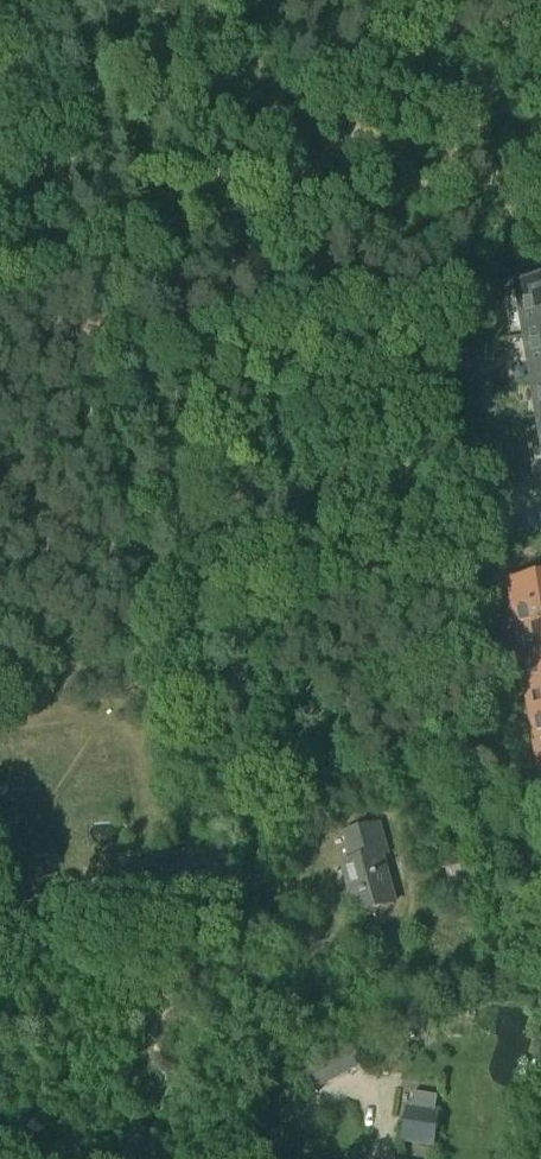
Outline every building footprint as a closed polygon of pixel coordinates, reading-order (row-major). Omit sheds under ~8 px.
[(518,291),(540,436),(540,288),(518,291)] [(491,376),(477,379),(478,388),(493,386),(491,376)] [(493,386),(478,388),(480,398),(494,396),(493,386)] [(509,560),(500,561),(502,575),(511,573),(509,560)] [(499,561),(490,563),(492,577),(501,575),(499,561)] [(540,766),(540,584),(513,589),(540,766)] [(346,834),(353,862),(343,865),(356,913),(395,902),(381,854),(386,852),(379,825),(346,834)] [(164,885),(185,880),(227,872),(221,843),(179,852),(158,857),(164,885)] [(349,1045),(301,1071),(314,1094),(362,1069),(349,1045)] [(408,1103),(402,1140),(433,1145),(439,1107),(408,1103)]
